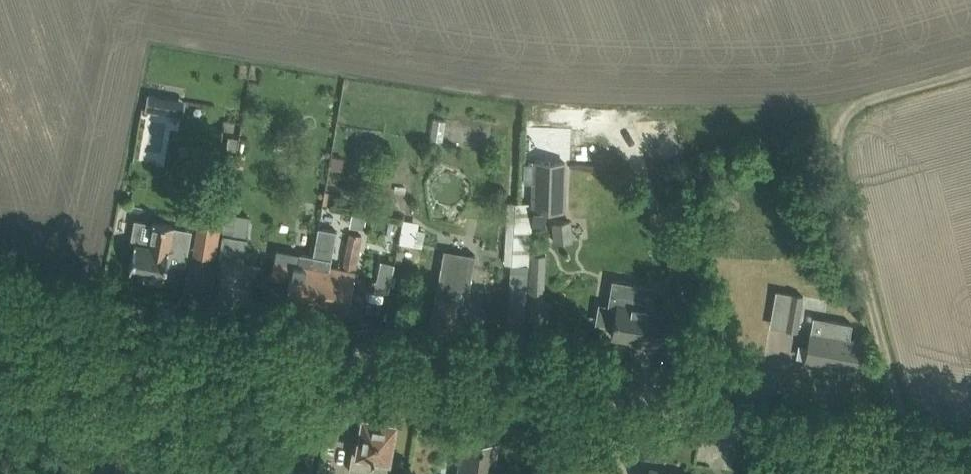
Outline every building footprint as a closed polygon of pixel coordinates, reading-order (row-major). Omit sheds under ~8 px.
[(149,95),(146,110),(165,113),(167,98),(149,95)] [(361,139),(359,146),(374,149),(376,142),(361,139)] [(535,160),(533,208),(563,209),(565,161),(535,160)] [(192,255),(215,259),(224,206),(201,202),(192,255)] [(226,213),(223,231),(232,232),(235,214),(226,213)] [(552,243),(572,241),(570,218),(550,220),(552,243)] [(423,245),(425,223),(401,220),(398,242),(423,245)] [(135,242),(133,250),(130,270),(145,273),(144,279),(160,282),(161,276),(173,278),(178,250),(168,248),(173,225),(153,222),(149,245),(135,242)] [(318,226),(314,250),(301,248),(300,253),(297,253),(295,262),(275,258),(271,276),(289,279),(285,299),(348,310),(362,235),(350,232),(343,268),(330,265),(336,230),(318,226)] [(431,326),(453,330),(458,299),(457,299),(458,291),(469,293),(476,254),(444,249),(436,296),(436,295),(431,326)] [(532,253),(529,301),(541,302),(544,254),(532,253)] [(372,287),(386,290),(392,261),(378,259),(372,287)] [(618,281),(614,282),(611,303),(617,304),(612,335),(641,340),(640,344),(656,347),(659,327),(663,304),(651,302),(653,288),(636,285),(634,284),(630,283),(626,282),(622,281),(618,281)] [(792,293),(786,328),(798,330),(804,295),(792,293)] [(857,371),(862,341),(849,339),(852,323),(825,319),(822,338),(810,336),(805,362),(857,371)] [(363,416),(359,436),(359,440),(355,439),(350,468),(369,472),(370,468),(386,471),(395,422),(363,416)] [(486,433),(478,432),(478,436),(464,434),(460,454),(457,473),(493,473),(499,440),(486,438),(486,433)]
